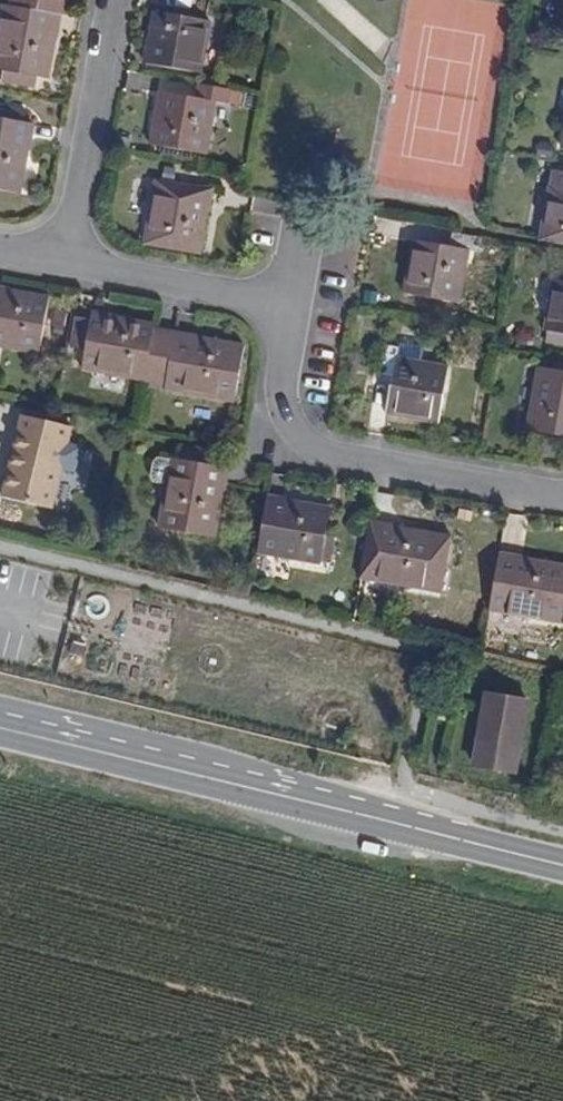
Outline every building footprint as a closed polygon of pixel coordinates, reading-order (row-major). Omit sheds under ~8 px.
[(60,15),(66,16),(69,0),(10,0),(9,6),(4,5),(0,25),(0,70),(2,70),(0,81),(0,82),(35,89),(37,77),(48,79),(60,15)] [(202,74),(211,21),(154,11),(145,64),(202,74)] [(206,156),(216,102),(226,104),(229,90),(199,84),(195,99),(160,91),(149,145),(206,156)] [(34,124),(0,118),(0,191),(21,195),(34,124)] [(554,161),(539,240),(562,245),(562,162),(554,161)] [(200,254),(211,191),(156,182),(145,245),(200,254)] [(460,304),(469,251),(480,253),(483,238),(452,232),(449,248),(412,241),(403,294),(460,304)] [(561,281),(555,280),(546,331),(562,334),(562,271),(561,281)] [(50,298),(0,289),(0,347),(39,355),(50,298)] [(234,403),(245,346),(175,332),(174,340),(151,335),(152,328),(153,325),(91,313),(81,370),(142,382),(144,373),(167,377),(165,386),(164,390),(234,403)] [(174,340),(175,332),(152,328),(151,335),(174,340)] [(440,424),(450,368),(396,359),(398,348),(383,345),(378,375),(393,378),(386,414),(440,424)] [(538,367),(527,432),(562,438),(562,372),(538,367)] [(165,386),(167,377),(144,373),(142,382),(165,386)] [(50,513),(60,472),(73,476),(79,452),(67,449),(71,432),(20,419),(0,500),(50,513)] [(214,539),(224,483),(227,467),(222,467),(224,453),(183,446),(181,459),(172,457),(159,529),(214,539)] [(320,565),(331,508),(267,497),(256,554),(320,565)] [(442,594),(452,536),(368,521),(357,578),(442,594)] [(562,609),(562,566),(501,554),(490,611),(560,624),(562,609)] [(514,774),(528,703),(487,694),(473,766),(514,774)]
